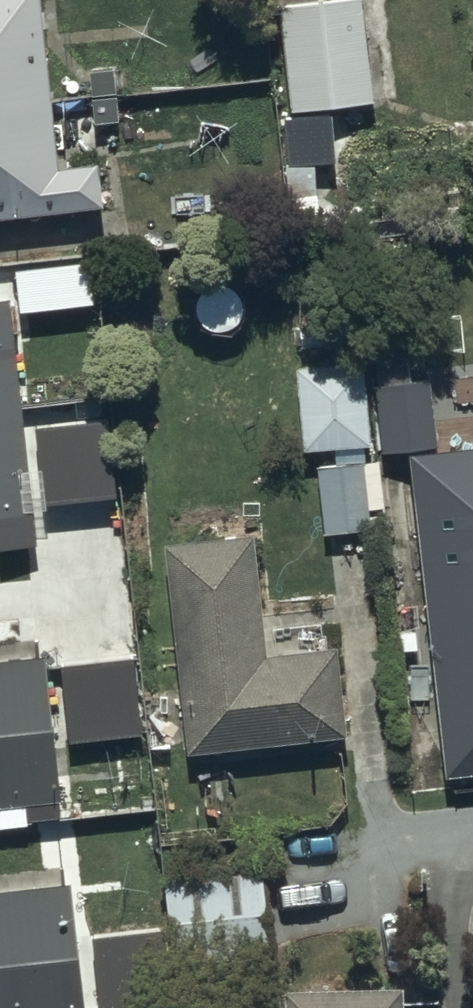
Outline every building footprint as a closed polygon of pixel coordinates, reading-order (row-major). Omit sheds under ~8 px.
[(106,212),(101,167),(62,172),(43,0),(0,0),(0,223),(106,212)] [(294,115),(377,106),(364,0),(282,10),(294,115)] [(93,99),(118,97),(116,72),(91,74),(93,99)] [(119,100),(94,102),(96,127),(121,125),(119,100)] [(290,170),(338,166),(334,118),(287,122),(290,170)] [(0,306),(0,522),(37,518),(36,512),(121,503),(113,429),(38,437),(42,478),(32,479),(14,304),(0,306)] [(305,455),(374,450),(367,365),(298,370),(305,455)] [(383,457),(440,451),(433,384),(375,390),(383,457)] [(412,458),(447,784),(472,781),(472,452),(412,458)] [(389,531),(381,463),(318,470),(326,539),(389,531)] [(189,760),(350,743),(341,652),(270,660),(257,539),(167,548),(189,760)] [(0,667),(0,812),(63,805),(48,662),(0,667)] [(72,743),(146,735),(138,662),(64,669),(72,743)] [(267,878),(167,887),(175,965),(274,955),(267,878)] [(0,897),(0,1007),(87,1007),(73,888),(0,897)] [(407,993),(287,995),(287,1007),(408,1007),(407,993)]
